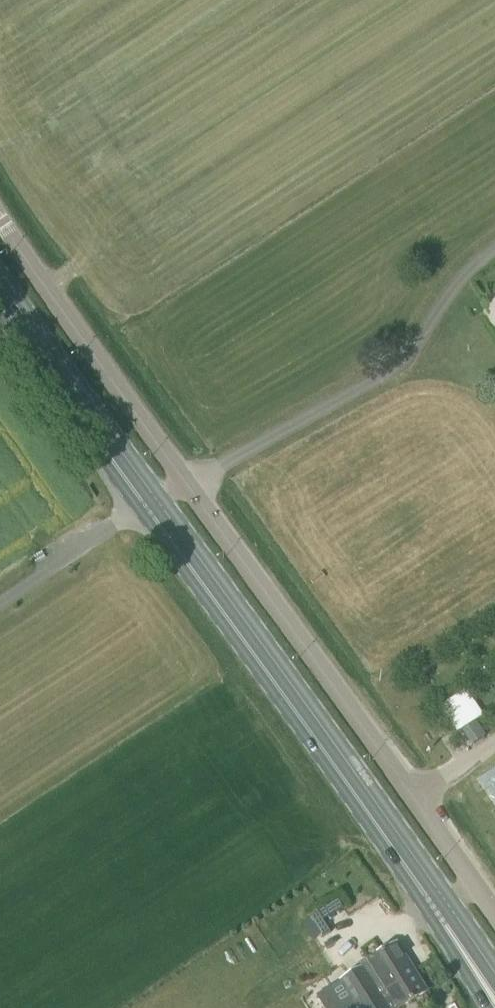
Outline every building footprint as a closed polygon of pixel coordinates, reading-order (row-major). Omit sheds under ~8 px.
[(460,731),(486,714),(468,687),(443,705),(460,731)] [(408,956),(401,945),(343,981),(347,988),(327,1001),(331,1007),(357,1007),(386,989),(388,993),(402,985),(391,966),(408,956)] [(359,1007),(400,1007),(428,991),(408,956),(391,966),(402,985),(388,993),(386,989),(357,1007),(358,1007),(359,1007)]
